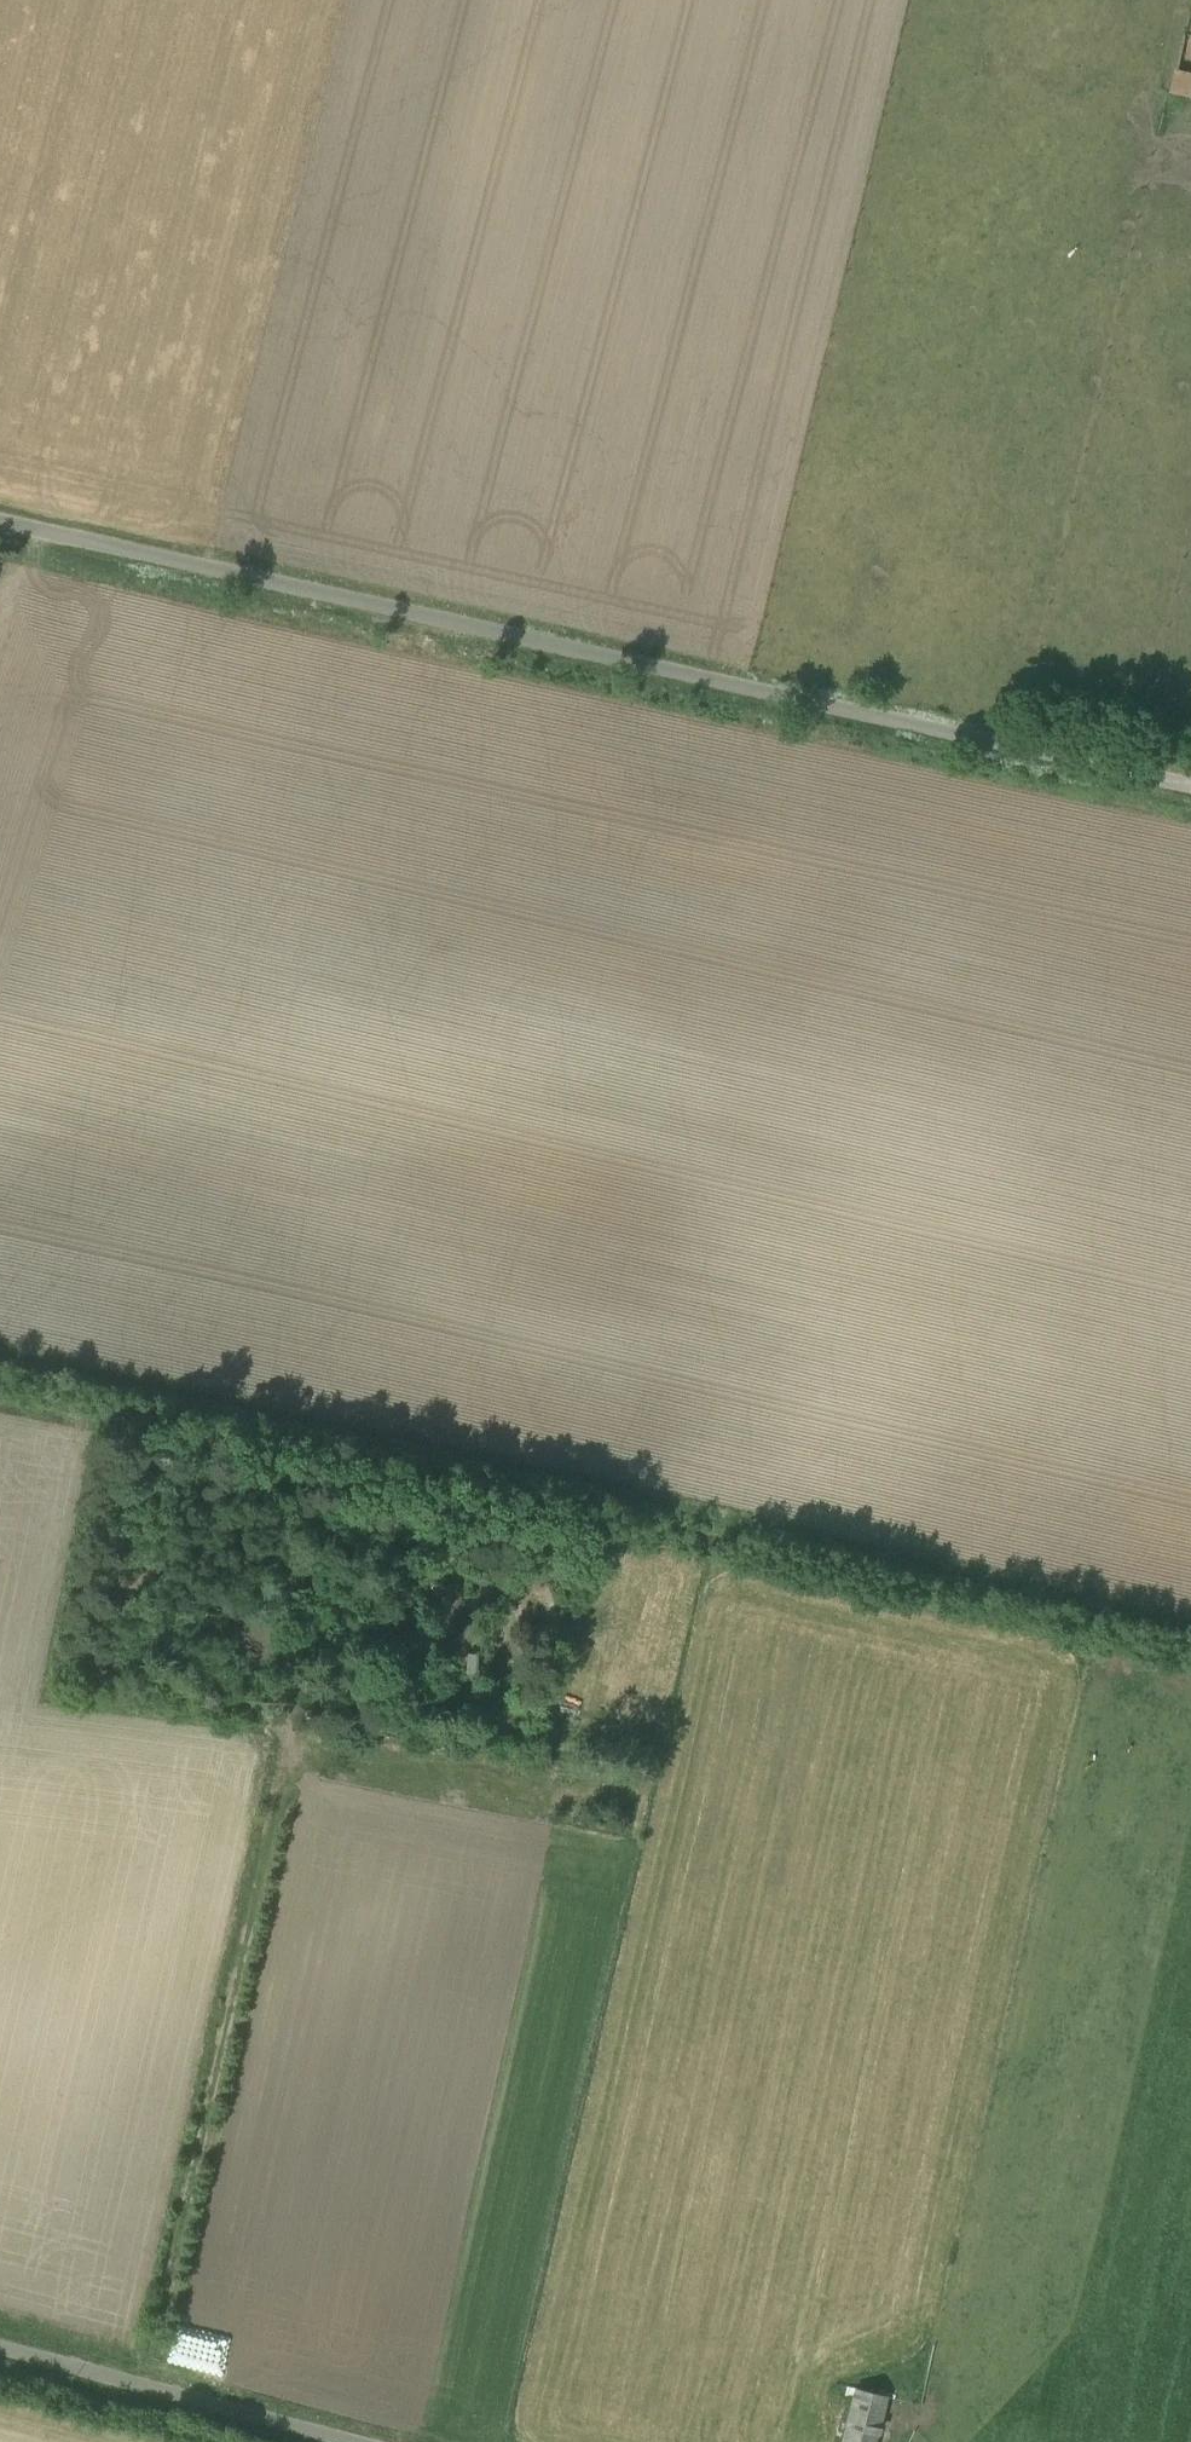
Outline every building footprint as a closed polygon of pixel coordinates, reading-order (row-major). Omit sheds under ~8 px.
[(1190,95),(1190,70),(1179,68),(1175,92),(1190,95)] [(450,1569),(432,1587),(438,1594),(457,1576),(450,1569)] [(858,2388),(850,2423),(842,2421),(840,2431),(847,2432),(845,2441),(875,2441),(887,2395),(858,2388)]
